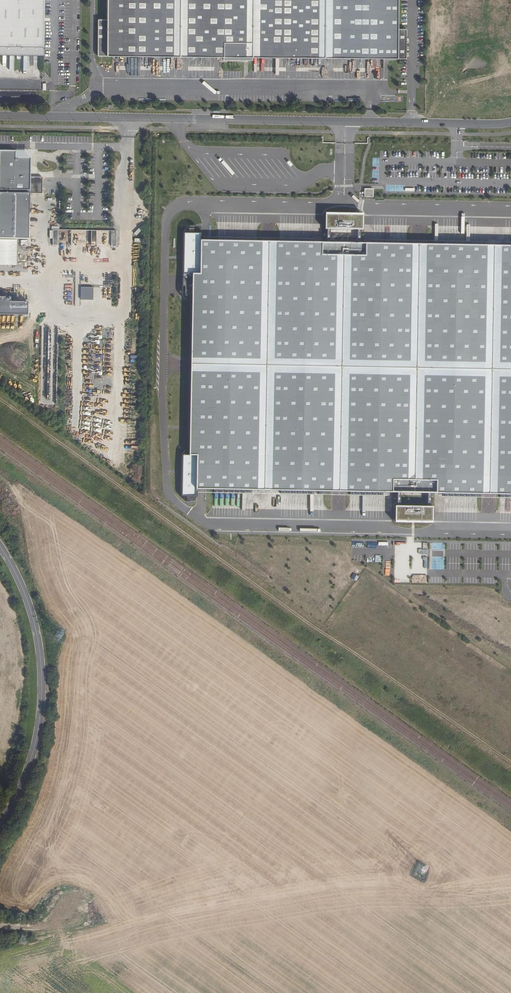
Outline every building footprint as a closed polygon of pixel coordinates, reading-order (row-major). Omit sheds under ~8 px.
[(43,54),(44,0),(0,0),(0,53),(43,54)] [(397,61),(398,29),(398,0),(107,0),(107,27),(106,56),(397,61)] [(98,56),(106,56),(107,27),(98,27),(98,56)] [(29,239),(29,194),(42,194),(42,177),(30,177),(30,158),(21,158),(15,158),(15,157),(16,157),(16,154),(15,154),(15,152),(7,152),(0,152),(0,239),(29,239)] [(364,197),(373,197),(373,189),(364,189),(364,197)] [(394,506),(394,522),(432,523),(432,506),(430,506),(430,493),(510,495),(510,246),(360,244),(360,230),(362,230),(362,214),(325,213),(325,229),(326,229),(326,243),(200,241),(201,233),(184,233),(183,287),(185,287),(185,295),(191,296),(189,455),(182,455),(182,496),(196,496),(196,489),(396,492),(396,506),(394,506)] [(80,287),(80,300),(93,300),(93,287),(80,287)] [(0,297),(0,314),(27,315),(27,302),(10,302),(10,297),(0,297)] [(427,551),(427,543),(415,542),(414,550),(427,551)] [(415,870),(422,873),(425,866),(419,863),(415,870)]
